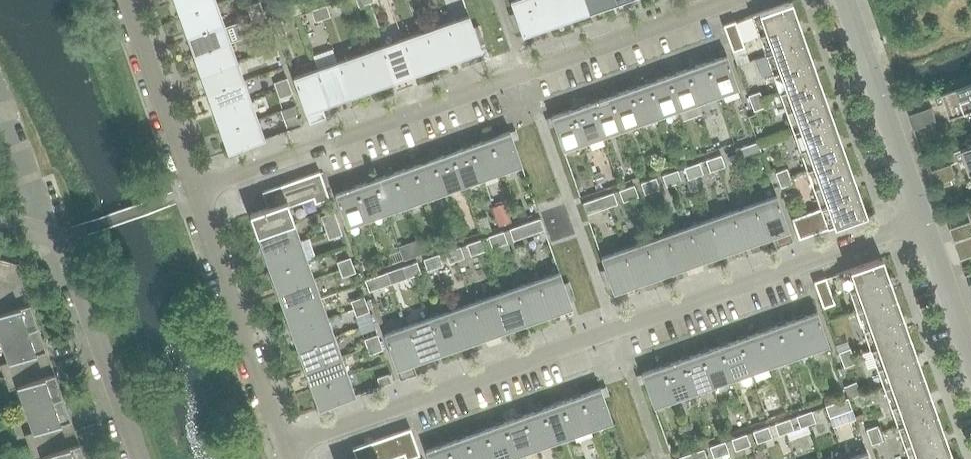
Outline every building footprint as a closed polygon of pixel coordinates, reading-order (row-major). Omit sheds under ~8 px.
[(216,0),(174,0),(180,16),(217,3),(216,0)] [(545,27),(536,0),(512,0),(510,1),(515,13),(509,15),(515,32),(521,30),(522,35),(545,27)] [(545,27),(567,19),(560,0),(536,0),(545,27)] [(589,12),(584,0),(560,0),(567,19),(589,12)] [(589,12),(610,4),(609,0),(584,0),(589,12)] [(867,215),(791,1),(752,15),(820,208),(827,229),(867,215)] [(247,7),(250,14),(263,10),(260,2),(247,7)] [(224,23),(220,13),(217,3),(180,16),(187,36),(224,23)] [(291,17),(302,13),(299,3),(288,7),(291,17)] [(331,17),(327,6),(320,9),(324,20),(331,17)] [(275,23),(283,20),(279,9),(271,12),(275,23)] [(317,22),(324,20),(320,9),(313,11),(317,22)] [(265,17),(263,10),(250,14),(253,22),(265,17)] [(473,27),(469,15),(446,23),(458,58),(481,50),(479,45),(485,43),(479,25),(473,27)] [(738,30),(735,21),(723,25),(726,34),(729,42),(732,51),(744,47),(741,38),(738,30)] [(287,33),(283,22),(275,25),(279,35),(287,33)] [(230,42),(228,34),(224,23),(187,36),(194,55),(230,42)] [(437,65),(458,58),(446,23),(424,31),(437,65)] [(415,73),(437,65),(424,31),(403,39),(415,73)] [(393,81),(415,73),(403,39),(381,46),(393,81)] [(261,46),(264,53),(276,48),(274,41),(261,46)] [(237,61),(235,55),(230,42),(194,55),(201,74),(237,61)] [(372,88),(393,81),(381,46),(359,54),(372,88)] [(279,55),(276,48),(264,53),(267,60),(279,55)] [(350,96),(372,88),(359,54),(338,62),(350,96)] [(726,55),(706,62),(718,95),(738,87),(726,55)] [(244,80),(242,76),(237,61),(201,74),(207,93),(244,80)] [(328,104),(350,96),(338,62),(316,69),(328,104)] [(706,62),(687,69),(698,101),(718,95),(706,62)] [(328,104),(316,69),(293,77),(310,123),(325,117),(322,106),(328,104)] [(687,69),(668,76),(679,108),(698,101),(687,69)] [(668,76),(648,82),(660,115),(679,108),(668,76)] [(277,91),(290,87),(287,79),(275,84),(277,91)] [(251,100),(250,96),(244,80),(207,93),(214,112),(251,100)] [(648,82),(629,89),(641,122),(660,115),(648,82)] [(970,110),(970,82),(935,95),(938,105),(946,103),(951,117),(970,110)] [(280,98),(292,94),(290,87),(277,91),(280,98)] [(621,129),(641,122),(629,89),(610,96),(621,129)] [(763,100),(761,93),(750,97),(752,104),(763,100)] [(621,129),(610,96),(591,103),(602,135),(621,129)] [(258,119),(257,117),(251,100),(214,112),(221,132),(258,119)] [(766,108),(763,100),(752,104),(755,111),(766,108)] [(602,135),(591,103),(571,110),(583,142),(602,135)] [(299,124),(293,107),(281,111),(287,129),(299,124)] [(909,116),(914,130),(937,122),(932,108),(909,116)] [(583,142),(571,110),(546,119),(549,128),(554,126),(563,149),(583,142)] [(265,139),(258,119),(221,132),(228,152),(265,139)] [(515,129),(490,139),(501,171),(521,164),(513,140),(518,138),(515,129)] [(490,139),(471,145),(482,178),(501,171),(490,139)] [(762,155),(758,143),(751,146),(755,157),(762,155)] [(471,145),(451,152),(463,185),(482,178),(471,145)] [(755,157),(751,146),(744,148),(748,160),(755,157)] [(970,174),(970,146),(955,152),(958,162),(966,159),(970,174)] [(748,160),(744,148),(737,150),(740,162),(748,160)] [(451,152),(432,159),(443,191),(463,185),(451,152)] [(725,167),(722,157),(715,159),(718,169),(725,167)] [(432,159),(413,166),(424,198),(443,191),(432,159)] [(718,169),(715,159),(708,161),(711,172),(718,169)] [(704,175),(700,164),(692,166),(696,178),(704,175)] [(929,172),(934,187),(957,179),(952,164),(929,172)] [(413,166),(393,173),(405,205),(424,198),(413,166)] [(696,178),(692,166),(685,169),(689,180),(696,178)] [(790,177),(788,170),(777,174),(780,181),(790,177)] [(682,182),(678,171),(671,174),(674,184),(682,182)] [(262,192),(268,208),(250,214),(257,234),(294,221),(288,206),(313,197),(315,203),(329,198),(320,172),(262,192)] [(601,172),(595,174),(598,183),(604,181),(601,172)] [(386,212),(405,205),(393,173),(374,179),(386,212)] [(674,184),(671,174),(664,176),(667,187),(674,184)] [(793,185),(790,177),(780,181),(783,189),(793,185)] [(374,179),(355,186),(366,219),(386,212),(374,179)] [(660,190),(657,179),(649,181),(653,193),(660,190)] [(653,193),(649,181),(642,184),(645,195),(653,193)] [(346,226),(366,219),(355,186),(335,193),(346,226)] [(639,198),(635,187),(628,189),(632,200),(639,198)] [(632,200),(628,189),(620,192),(624,203),(632,200)] [(618,206),(614,194),(607,196),(611,208),(618,206)] [(753,203),(765,238),(773,235),(777,246),(792,241),(776,195),(753,203)] [(611,208),(607,196),(599,199),(603,211),(611,208)] [(603,211),(599,199),(592,201),(596,213),(603,211)] [(596,213),(592,201),(584,204),(588,216),(596,213)] [(505,203),(493,207),(499,227),(511,223),(505,203)] [(743,246),(765,238),(753,203),(731,211),(743,246)] [(792,218),(799,239),(827,229),(820,208),(792,218)] [(731,211),(708,219),(720,254),(743,246),(731,211)] [(337,220),(334,213),(322,217),(325,225),(337,220)] [(708,219),(686,227),(698,262),(720,254),(708,219)] [(340,228),(337,220),(325,225),(327,232),(340,228)] [(544,231),(540,220),(533,223),(537,234),(544,231)] [(301,241),(296,228),(294,221),(257,234),(264,254),(301,241)] [(949,229),(954,243),(970,237),(970,221),(949,229)] [(537,234),(533,223),(526,225),(530,236),(537,234)] [(530,236),(526,225),(518,228),(522,239),(530,236)] [(663,235),(676,270),(698,262),(686,227),(663,235)] [(340,228),(327,232),(330,240),(342,236),(340,228)] [(522,239),(518,228),(511,230),(515,241),(522,239)] [(508,244),(505,233),(497,235),(501,246),(508,244)] [(501,246),(497,235),(490,238),(494,249),(501,246)] [(641,243),(653,277),(676,270),(663,235),(641,243)] [(307,260),(301,241),(264,254),(271,273),(307,260)] [(482,241),(476,244),(479,253),(485,251),(482,241)] [(619,251),(631,285),(653,277),(641,243),(619,251)] [(472,256),(479,253),(476,244),(469,246),(472,256)] [(465,259),(461,248),(454,250),(457,262),(465,259)] [(457,262),(454,250),(447,253),(450,264),(457,262)] [(605,269),(600,271),(606,289),(611,287),(613,292),(631,285),(619,251),(601,257),(605,269)] [(443,267),(439,256),(432,258),(436,269),(443,267)] [(16,262),(0,258),(0,299),(26,290),(16,262)] [(340,271),(353,266),(350,258),(338,263),(340,271)] [(436,269),(432,258),(425,260),(428,271),(436,269)] [(909,458),(953,458),(882,258),(843,272),(909,458)] [(314,279),(307,260),(271,273),(278,292),(314,279)] [(414,275),(421,273),(418,263),(411,266),(414,275)] [(409,265),(393,271),(397,282),(413,276),(409,265)] [(356,274),(353,266),(340,271),(343,278),(356,274)] [(559,272),(537,280),(549,314),(572,306),(570,301),(575,299),(569,282),(564,284),(559,272)] [(392,285),(388,273),(381,276),(385,287),(392,285)] [(385,287),(381,276),(373,279),(377,290),(385,287)] [(829,286),(826,278),(814,282),(817,291),(820,299),(823,308),(835,304),(832,295),(829,286)] [(321,298),(314,279),(278,292),(284,311),(321,298)] [(377,290),(373,279),(366,282),(370,293),(377,290)] [(537,280),(515,288),(527,322),(549,314),(537,280)] [(515,288),(493,295),(506,330),(527,322),(515,288)] [(0,299),(0,337),(1,339),(38,325),(26,290),(0,299)] [(493,295),(472,303),(484,337),(506,330),(493,295)] [(354,310),(367,305),(364,297),(352,302),(354,310)] [(328,318),(321,298),(284,311),(291,331),(328,318)] [(472,303),(450,311),(462,345),(484,337),(472,303)] [(370,313),(367,305),(354,310),(357,317),(370,313)] [(450,311),(430,318),(442,352),(462,345),(450,311)] [(817,311),(797,318),(809,351),(828,344),(817,311)] [(335,337),(328,318),(291,331),(298,350),(335,337)] [(430,318),(407,326),(419,360),(442,352),(430,318)] [(797,318),(778,325),(789,358),(809,351),(797,318)] [(44,341),(38,325),(1,339),(9,361),(0,364),(0,365),(4,377),(51,360),(44,341)] [(778,325),(758,332),(770,365),(789,358),(778,325)] [(400,379),(416,374),(412,363),(419,360),(407,326),(384,334),(400,379)] [(750,372),(770,365),(758,332),(739,339),(750,372)] [(368,348),(380,344),(378,336),(365,341),(368,348)] [(341,356),(335,337),(298,350),(305,369),(341,356)] [(739,339),(720,346),(731,378),(750,372),(739,339)] [(383,351),(380,344),(368,348),(370,356),(383,351)] [(720,346),(700,353),(712,385),(731,378),(720,346)] [(843,361),(854,357),(851,350),(840,354),(843,361)] [(700,353),(681,360),(692,392),(712,385),(700,353)] [(348,376),(341,356),(305,369),(312,388),(348,376)] [(854,357),(843,361),(846,369),(857,365),(854,357)] [(51,360),(4,377),(9,390),(18,386),(25,409),(63,395),(51,360)] [(681,360),(661,367),(673,399),(692,392),(681,360)] [(653,406),(673,399),(661,367),(642,373),(653,406)] [(380,387),(394,382),(391,373),(377,378),(380,387)] [(355,395),(348,376),(312,388),(319,408),(355,395)] [(856,383),(844,387),(848,399),(849,399),(860,395),(856,383)] [(600,388),(581,395),(592,427),(612,420),(600,388)] [(75,430),(67,406),(63,395),(25,409),(33,431),(24,434),(29,447),(75,430)] [(581,395),(561,402),(573,434),(592,427),(581,395)] [(849,399),(848,399),(841,402),(844,413),(852,410),(849,399)] [(561,402),(542,409),(554,441),(573,434),(561,402)] [(844,413),(841,402),(833,404),(837,415),(844,413)] [(837,415),(833,404),(826,407),(829,418),(837,415)] [(542,409),(523,416),(534,448),(554,441),(542,409)] [(804,414),(808,426),(816,423),(812,412),(804,414)] [(808,426),(804,414),(796,417),(800,428),(808,426)] [(523,416),(503,422),(515,455),(534,448),(523,416)] [(782,422),(786,434),(794,431),(790,420),(782,422)] [(484,429),(494,458),(503,458),(515,455),(503,422),(484,429)] [(779,436),(786,434),(782,422),(775,425),(779,436)] [(867,431),(870,438),(882,434),(879,426),(867,431)] [(761,430),(764,441),(772,438),(768,427),(761,430)] [(356,458),(390,458),(404,454),(406,458),(407,458),(420,455),(410,428),(353,448),(356,458)] [(464,436),(473,458),(494,458),(484,429),(464,436)] [(29,447),(33,458),(35,458),(42,457),(43,458),(85,458),(75,430),(29,447)] [(764,441),(761,430),(753,433),(757,444),(764,441)] [(870,438),(873,446),(884,441),(882,434),(870,438)] [(739,438),(743,449),(751,446),(747,435),(739,438)] [(445,443),(451,458),(473,458),(464,436),(445,443)] [(736,452),(743,449),(739,438),(732,440),(736,452)] [(729,454),(725,442),(717,445),(721,456),(729,454)] [(445,443),(426,450),(429,458),(451,458),(445,443)] [(721,456),(717,445),(710,448),(714,458),(721,456)] [(705,451),(697,453),(699,458),(708,458),(705,451)]
